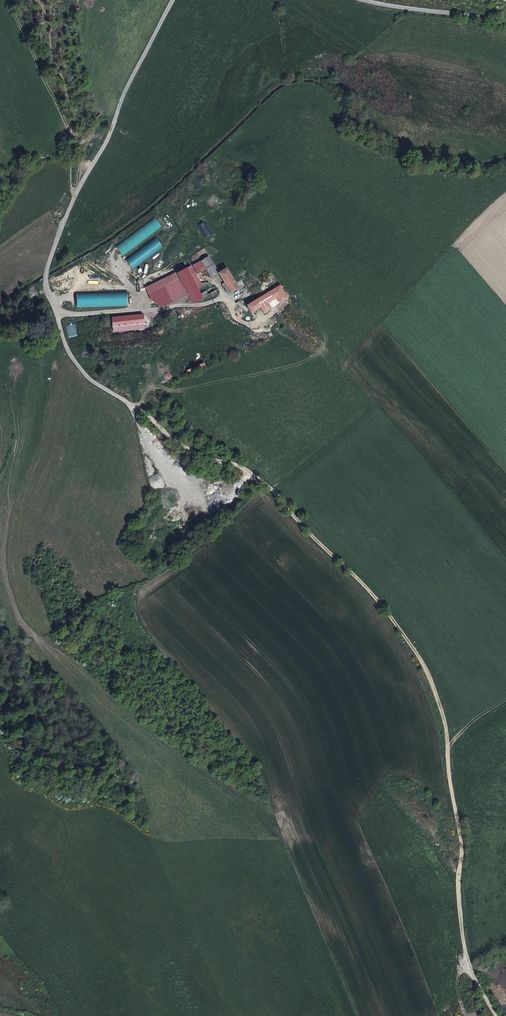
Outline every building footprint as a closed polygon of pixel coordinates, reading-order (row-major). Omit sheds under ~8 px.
[(161,227),(154,218),(116,247),(122,256),(161,227)] [(159,250),(154,243),(133,257),(138,264),(159,250)] [(214,260),(211,254),(207,256),(202,259),(203,260),(193,264),(194,268),(204,264),(211,276),(219,272),(220,271),(215,261),(214,260)] [(176,273),(192,303),(207,294),(205,290),(199,293),(189,275),(186,267),(185,268),(176,273)] [(227,267),(220,271),(219,272),(225,283),(224,285),(228,293),(238,288),(227,267)] [(184,295),(173,273),(144,288),(151,301),(152,300),(153,303),(154,302),(155,304),(156,303),(157,305),(158,304),(160,307),(184,295)] [(260,309),(252,295),(241,301),(248,315),(260,309)] [(143,314),(111,318),(112,328),(144,324),(143,314)] [(75,323),(66,325),(69,338),(78,336),(75,323)] [(203,363),(186,370),(188,374),(204,367),(203,363)]
